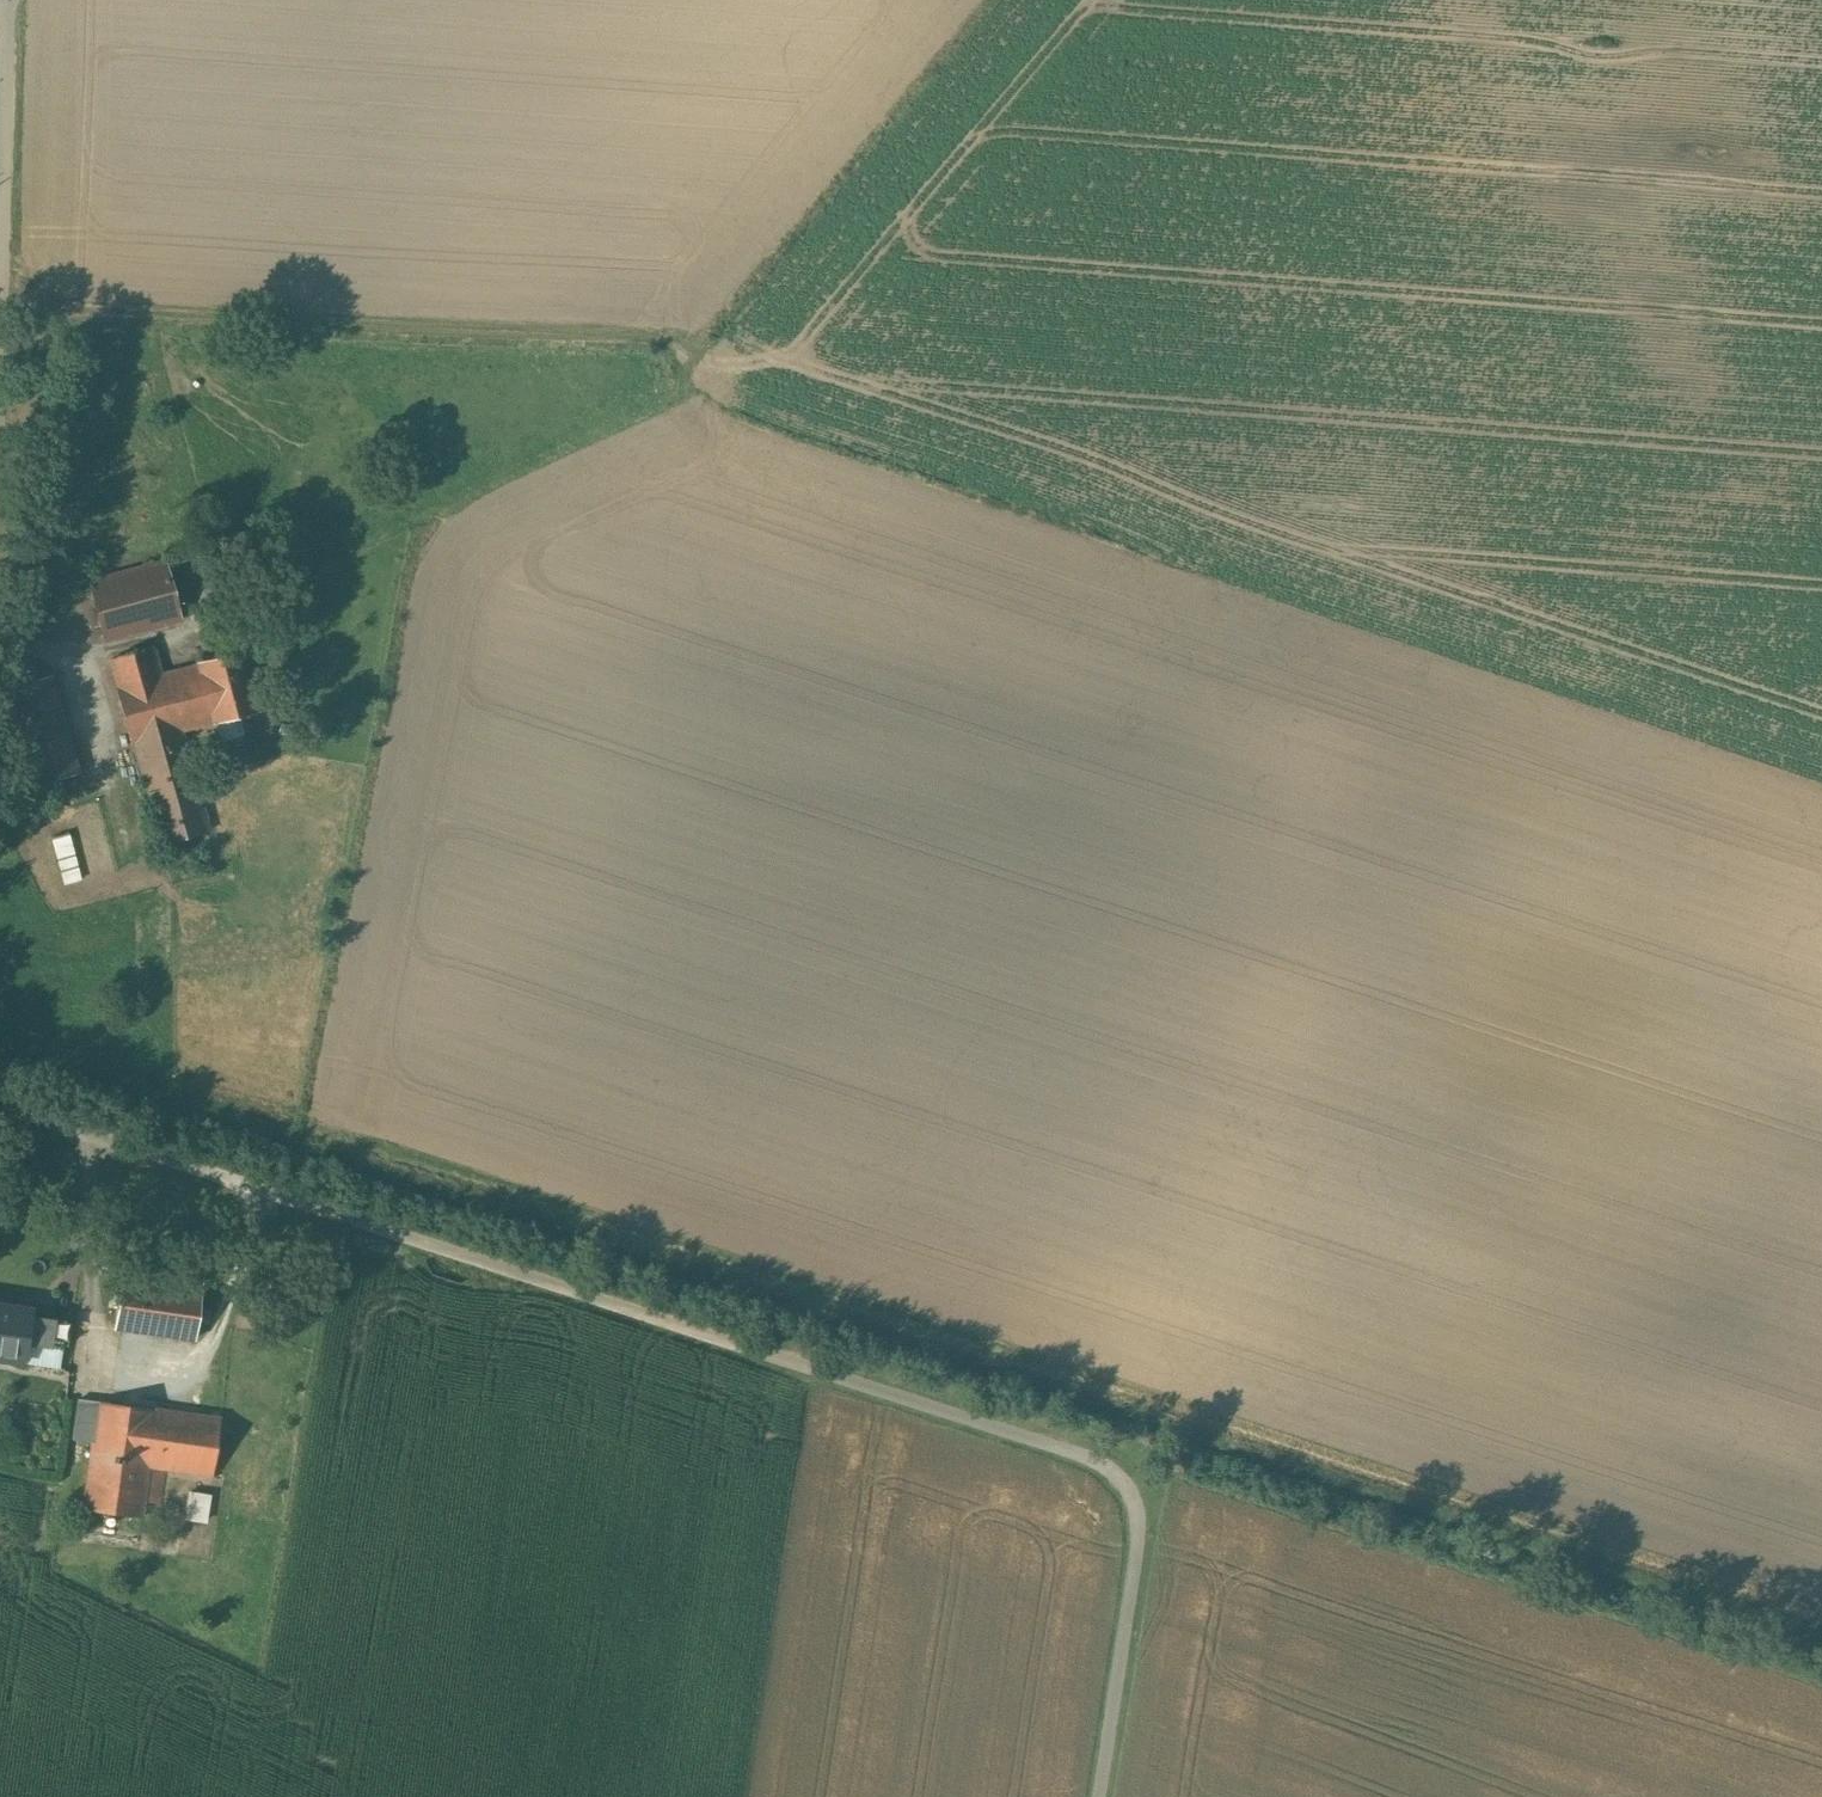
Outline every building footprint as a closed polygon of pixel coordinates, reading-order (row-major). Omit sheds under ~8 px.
[(182,619),(166,559),(88,581),(104,641),(182,619)] [(156,644),(106,658),(159,846),(210,831),(181,729),(211,721),(211,724),(258,711),(241,649),(163,671),(156,644)] [(100,876),(89,835),(54,844),(65,885),(100,876)] [(204,1280),(123,1269),(114,1330),(195,1342),(204,1280)] [(34,1306),(0,1301),(0,1362),(26,1366),(34,1306)] [(221,1416),(99,1397),(82,1508),(148,1518),(156,1472),(210,1481),(221,1416)] [(207,1520),(211,1490),(188,1486),(183,1516),(207,1520)]
